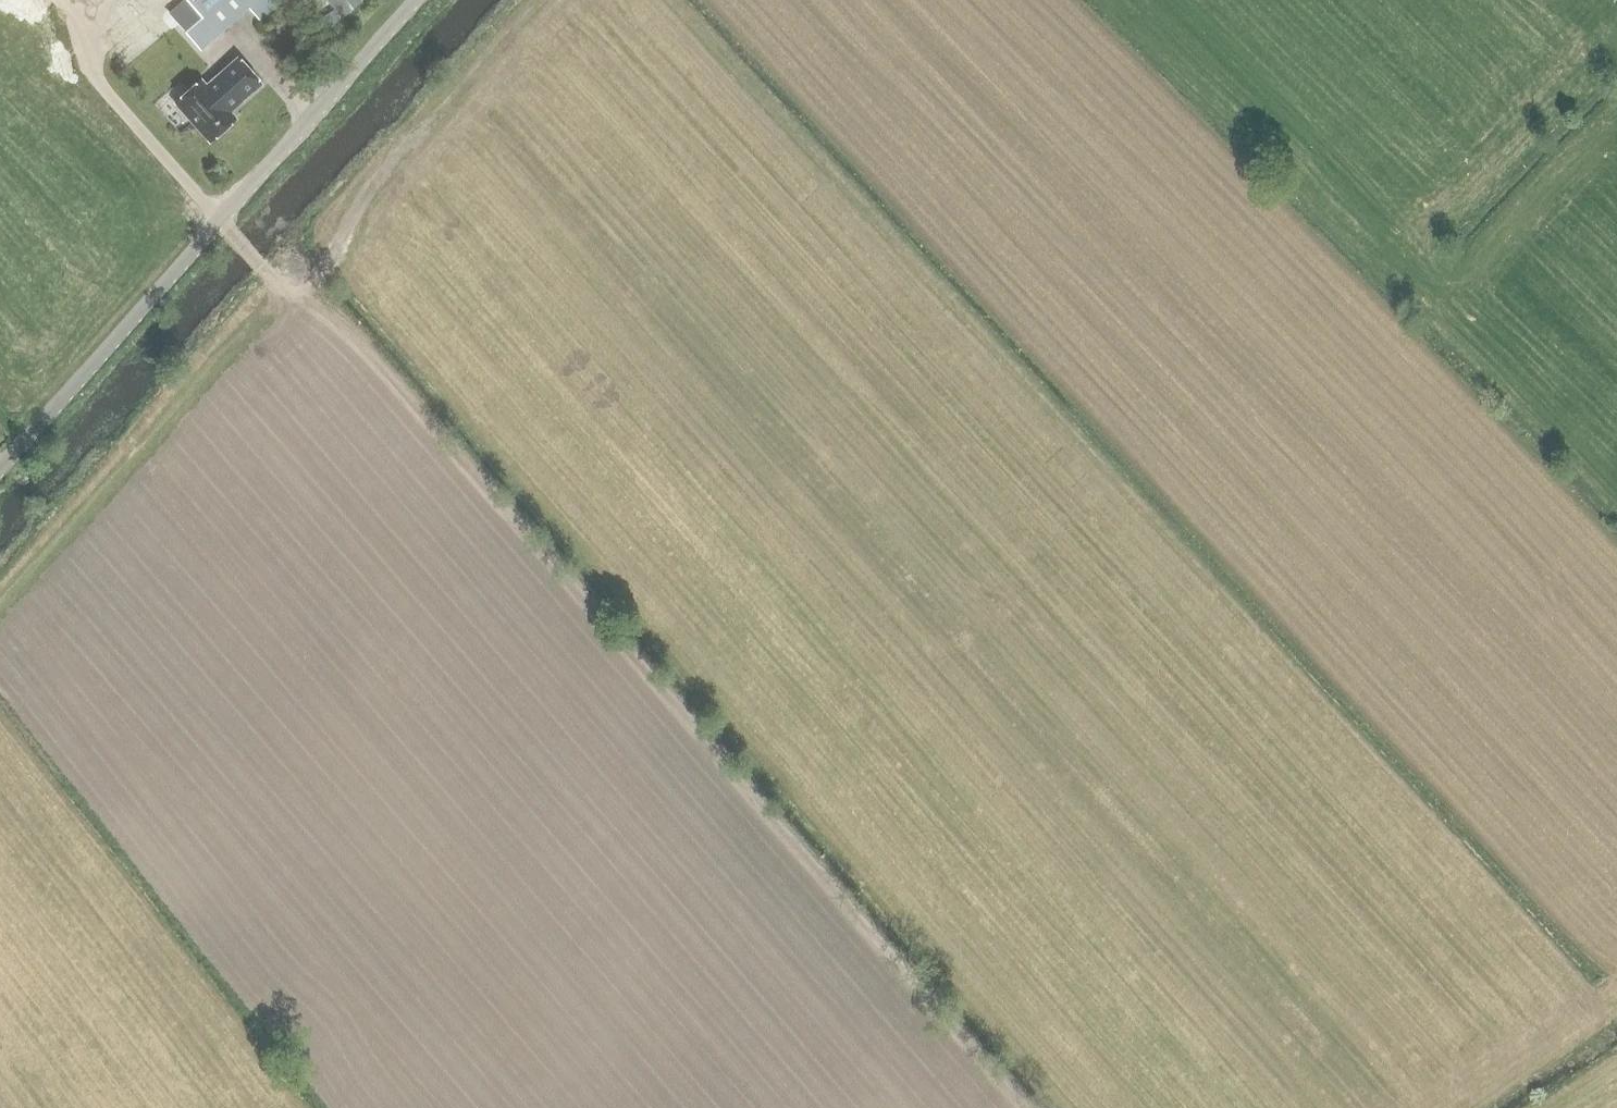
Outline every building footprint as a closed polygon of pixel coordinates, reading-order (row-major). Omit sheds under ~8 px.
[(169,13),(201,49),(217,35),(257,0),(184,0),(169,13)] [(196,83),(172,104),(207,143),(231,123),(223,114),(256,86),(235,62),(202,90),(196,83)]
